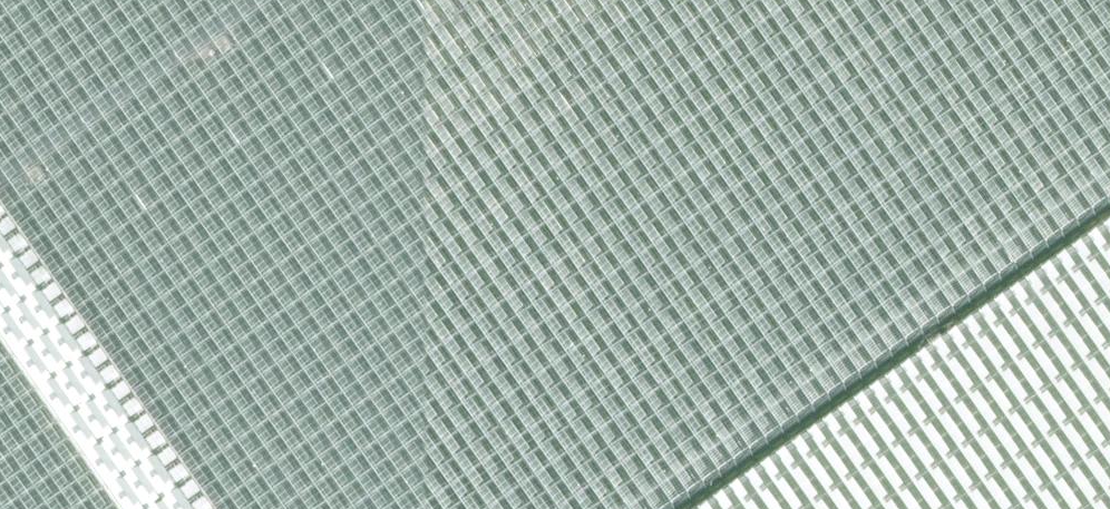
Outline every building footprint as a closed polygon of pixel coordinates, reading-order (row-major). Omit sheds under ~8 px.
[(1109,205),(1109,0),(0,0),(0,508),(675,508),(1109,205)] [(711,508),(1109,508),(1109,229),(711,508)]
